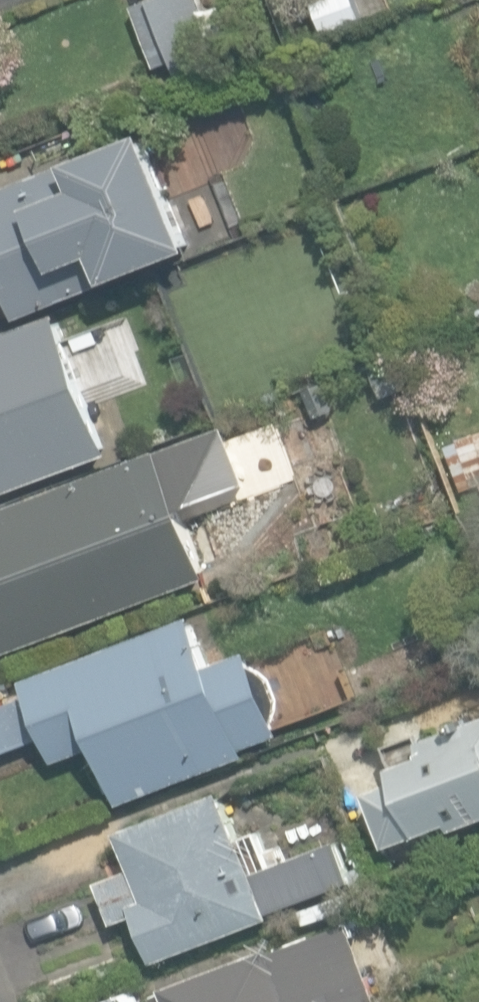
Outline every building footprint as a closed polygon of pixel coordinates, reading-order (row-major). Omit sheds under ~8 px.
[(287,24),(293,45),(324,36),(318,15),(287,24)] [(17,319),(168,264),(165,256),(193,246),(155,140),(120,152),(116,142),(0,184),(0,272),(17,319)] [(111,453),(62,314),(0,336),(0,493),(111,453)] [(382,400),(408,388),(396,360),(370,371),(382,400)] [(208,576),(183,509),(231,491),(242,466),(226,422),(0,508),(0,651),(1,650),(2,654),(208,576)] [(439,442),(453,487),(476,480),(478,489),(478,430),(439,442)] [(115,806),(244,756),(243,755),(284,738),(249,647),(213,661),(194,612),(19,680),(25,694),(0,703),(0,756),(42,740),(52,767),(93,750),(115,806)] [(390,846),(454,821),(456,829),(478,820),(478,720),(422,742),(426,754),(398,764),(390,744),(371,751),(385,787),(370,792),(390,846)] [(137,914),(155,961),(273,916),(271,910),(353,879),(338,839),(286,859),(280,845),(267,850),(259,828),(242,835),(225,790),(120,830),(134,867),(99,880),(115,922),(137,914)] [(349,924),(272,952),(270,948),(163,985),(165,992),(155,996),(157,1001),(376,1001),(349,924)]
